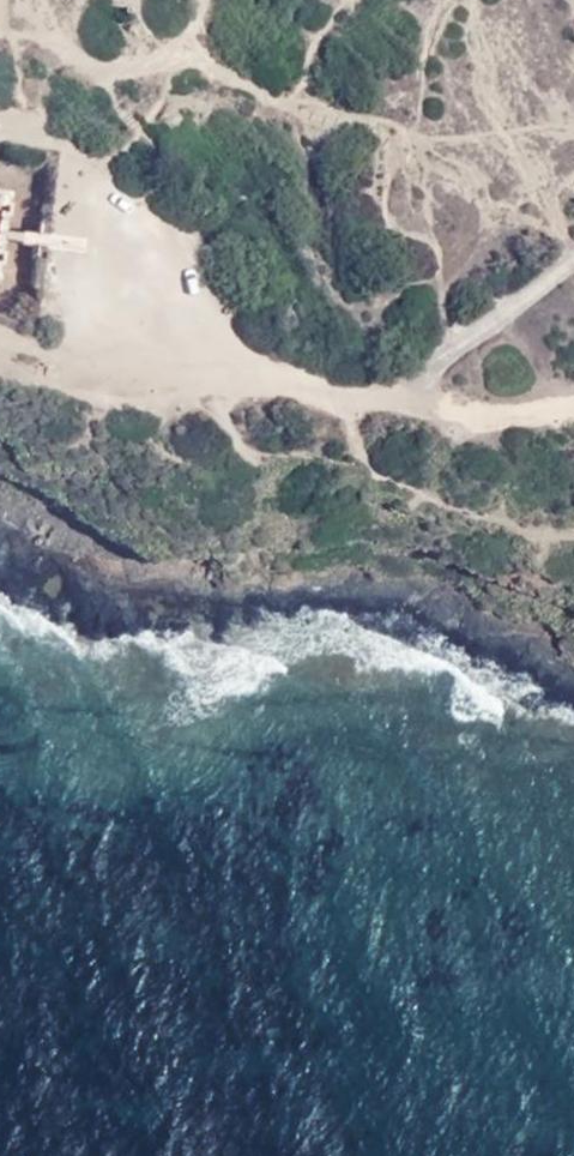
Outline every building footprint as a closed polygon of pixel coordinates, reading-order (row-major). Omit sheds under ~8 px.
[(5,235),(10,194),(0,193),(0,273),(5,235)]
